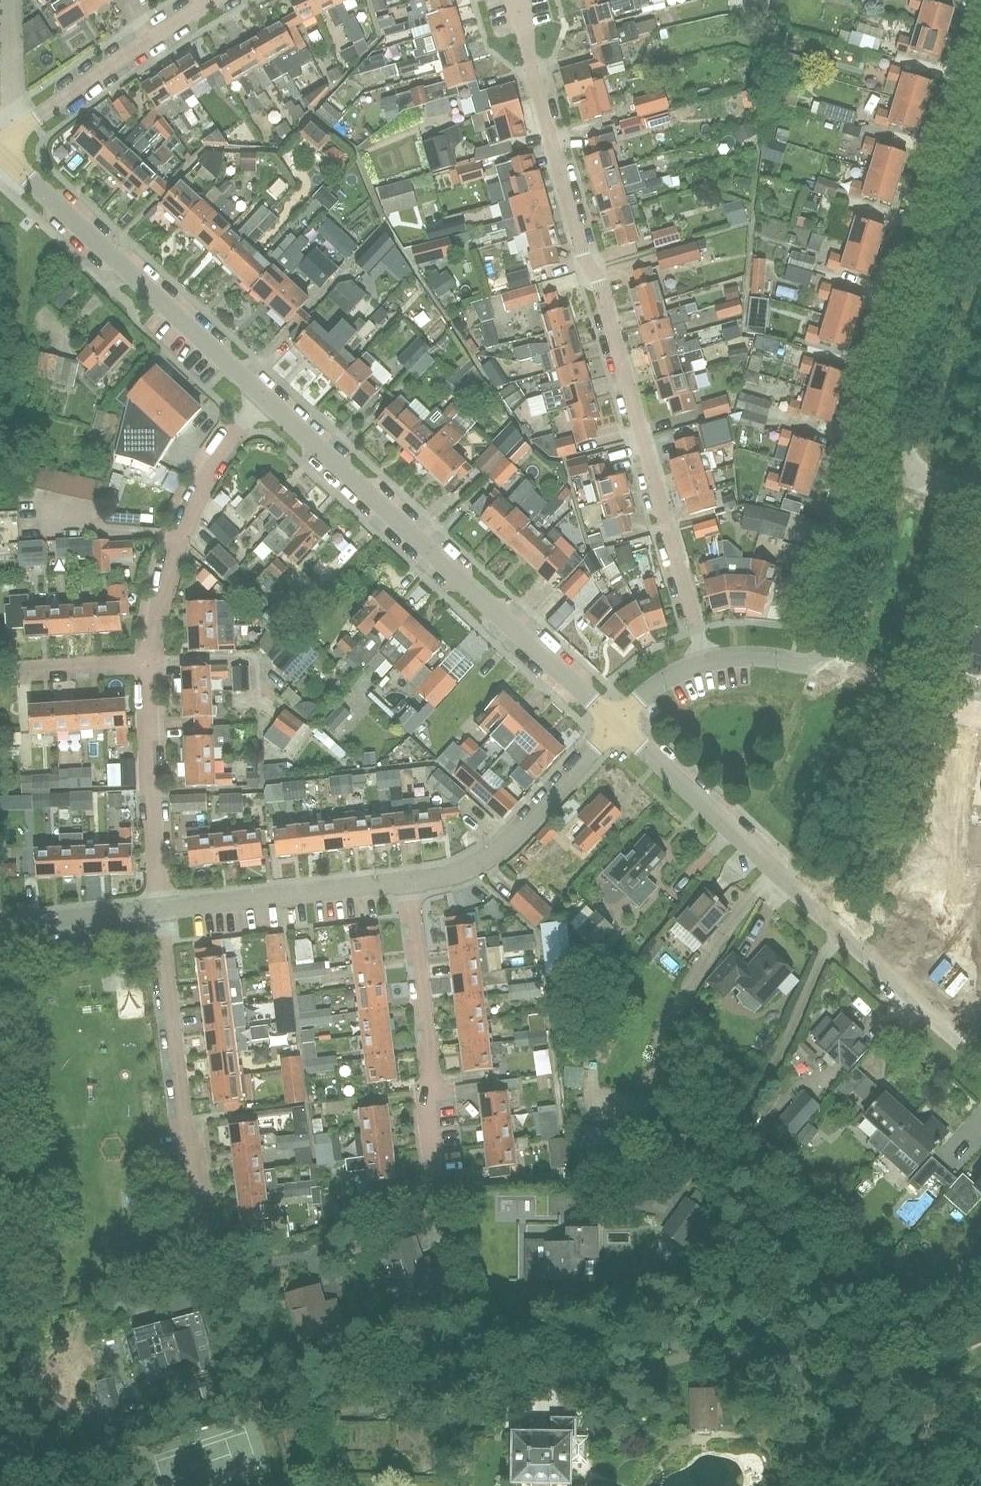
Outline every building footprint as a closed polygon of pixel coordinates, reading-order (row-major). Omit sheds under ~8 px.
[(89,16),(78,0),(49,0),(51,3),(50,4),(66,30),(89,16)] [(89,16),(113,1),(112,0),(79,0),(89,16)] [(312,0),(290,0),(297,12),(282,21),(296,46),(300,53),(309,48),(296,26),(300,24),(319,15),(312,0)] [(333,0),(312,0),(319,15),(328,10),(338,28),(345,25),(345,24),(333,0)] [(345,24),(354,43),(365,38),(355,17),(351,19),(343,2),(349,0),(333,0),(345,24)] [(376,13),(389,9),(387,0),(372,0),(376,13)] [(410,2),(413,12),(407,13),(409,21),(457,8),(454,0),(415,0),(410,2)] [(583,11),(623,0),(579,0),(583,11)] [(583,11),(587,29),(614,21),(611,11),(623,8),(624,13),(653,5),(651,0),(623,0),(583,11)] [(768,0),(744,0),(743,11),(767,13),(768,0)] [(948,33),(956,8),(929,0),(914,0),(912,7),(925,11),(921,25),(948,33)] [(392,26),(383,29),(386,37),(432,24),(435,34),(462,27),(457,8),(409,21),(410,21),(392,26)] [(383,29),(392,26),(388,14),(378,17),(381,29),(383,29)] [(24,26),(25,39),(46,26),(40,16),(24,26)] [(617,31),(614,21),(587,29),(593,49),(620,41),(621,45),(641,39),(640,35),(659,31),(656,19),(635,24),(634,22),(623,24),(624,29),(617,31)] [(282,21),(265,31),(288,72),(293,79),(300,75),(287,51),(296,46),(282,21)] [(948,33),(921,25),(917,39),(904,35),(899,50),(912,54),(914,50),(941,58),(948,33)] [(785,47),(790,29),(778,26),(773,44),(785,47)] [(467,44),(462,27),(435,34),(416,40),(418,49),(415,50),(417,58),(467,44)] [(667,29),(660,31),(662,39),(669,37),(667,29)] [(265,31),(249,40),(271,79),(272,81),(288,72),(265,31)] [(882,39),(852,31),(848,44),(870,50),(878,53),(882,39)] [(249,40),(232,49),(259,96),(266,92),(261,85),(271,79),(249,40)] [(593,49),(596,60),(562,69),(567,89),(605,79),(627,73),(624,61),(625,61),(621,45),(620,41),(593,49)] [(472,62),(467,44),(417,58),(419,65),(442,58),(445,70),(472,62)] [(355,46),(342,53),(347,63),(360,57),(355,46)] [(259,96),(232,49),(216,59),(230,83),(238,79),(250,98),(245,101),(253,115),(265,108),(258,96),(259,96)] [(866,64),(878,68),(882,54),(878,53),(870,50),(866,64)] [(782,61),(802,67),(804,58),(784,52),(782,61)] [(193,53),(176,64),(191,87),(213,74),(221,89),(230,83),(216,59),(201,67),(193,53)] [(366,59),(350,77),(388,66),(384,54),(366,59)] [(417,58),(397,63),(400,74),(420,69),(419,65),(417,58)] [(477,81),(472,62),(445,70),(448,81),(425,87),(425,86),(411,89),(411,91),(396,95),(401,113),(405,109),(425,104),(449,98),(460,94),(458,86),(468,84),(477,81)] [(176,64),(160,75),(185,115),(185,114),(192,111),(187,101),(196,95),(191,87),(176,64)] [(336,64),(325,70),(331,81),(342,75),(336,64)] [(899,98),(926,106),(934,82),(906,74),(907,69),(894,65),(890,80),(903,83),(899,98)] [(185,115),(160,75),(144,85),(157,106),(162,116),(173,110),(177,118),(174,120),(183,135),(189,131),(190,132),(194,129),(185,114),(185,115)] [(610,96),(605,79),(567,89),(572,107),(581,104),(585,120),(610,113),(605,97),(610,96)] [(477,81),(468,84),(477,114),(484,112),(521,102),(515,82),(480,92),(477,81)] [(327,82),(303,97),(308,108),(311,111),(331,90),(327,82)] [(760,88),(747,91),(751,106),(764,103),(760,88)] [(638,116),(669,107),(664,91),(633,100),(638,116)] [(138,113),(125,95),(113,104),(128,123),(138,113)] [(453,112),(449,98),(425,104),(429,119),(453,112)] [(926,106),(899,98),(894,112),(881,108),(877,123),(890,127),(891,123),(919,131),(926,106)] [(285,104),(295,120),(305,114),(300,104),(297,106),(293,100),(285,104)] [(326,101),(316,113),(333,127),(343,115),(326,101)] [(858,112),(821,101),(820,103),(815,101),(811,112),(842,122),(854,125),(858,112)] [(486,130),(490,146),(528,136),(524,121),(526,120),(521,102),(484,112),(489,129),(486,130)] [(123,143),(117,137),(95,160),(110,174),(163,117),(162,116),(157,106),(123,143)] [(669,113),(640,121),(643,131),(672,122),(669,113)] [(319,152),(333,136),(312,116),(297,133),(319,152)] [(95,160),(117,137),(96,117),(74,140),(80,146),(95,160)] [(163,117),(110,174),(124,187),(146,164),(139,158),(161,133),(168,140),(176,133),(163,117)] [(640,121),(639,117),(621,122),(625,136),(643,131),(640,121)] [(286,122),(275,128),(279,136),(291,130),(286,122)] [(751,122),(734,130),(739,140),(755,132),(751,122)] [(842,122),(839,131),(858,137),(861,127),(854,125),(842,122)] [(203,142),(230,145),(218,128),(201,139),(203,142)] [(778,128),(776,139),(787,142),(790,131),(778,128)] [(456,165),(447,135),(422,142),(431,173),(456,165)] [(586,157),(592,177),(619,170),(619,169),(613,149),(611,141),(603,144),(601,136),(590,139),(595,155),(586,157)] [(873,170),(900,178),(908,153),(881,145),(882,141),(868,137),(864,151),(878,155),(873,170)] [(164,143),(155,153),(164,161),(172,151),(164,143)] [(335,147),(323,153),(335,174),(345,169),(346,154),(335,147)] [(224,152),(208,151),(200,159),(198,161),(204,167),(205,166),(214,174),(213,175),(217,179),(221,176),(222,166),(224,152)] [(241,164),(257,164),(257,153),(242,152),(241,164)] [(534,155),(496,165),(505,200),(544,189),(539,171),(538,171),(534,155)] [(482,161),(456,168),(460,180),(485,173),(482,161)] [(146,164),(124,187),(138,200),(151,186),(157,192),(166,183),(146,164)] [(619,169),(619,170),(592,177),(597,195),(657,178),(655,170),(641,174),(641,173),(640,174),(637,164),(619,169)] [(900,178),(873,170),(869,184),(855,180),(851,195),(865,199),(866,195),(893,203),(900,178)] [(269,205),(290,191),(277,171),(256,185),(269,205)] [(657,178),(597,195),(602,214),(629,206),(629,207),(638,204),(635,192),(643,190),(644,195),(665,189),(662,177),(657,179),(657,178)] [(815,177),(810,192),(821,196),(832,199),(837,185),(815,177)] [(735,178),(734,190),(750,192),(751,179),(735,178)] [(411,179),(379,187),(385,211),(418,203),(411,179)] [(210,208),(204,202),(182,225),(196,238),(231,201),(229,199),(237,190),(226,180),(218,189),(223,194),(210,208)] [(166,183),(157,192),(162,196),(165,200),(161,205),(182,225),(204,202),(182,182),(174,190),(170,187),(166,183)] [(322,187),(313,197),(329,212),(338,202),(322,187)] [(505,200),(498,202),(503,221),(550,208),(544,189),(505,200)] [(821,196),(810,192),(807,191),(802,205),(817,210),(821,196)] [(741,200),(726,205),(732,226),(747,222),(741,200)] [(196,238),(210,251),(232,228),(224,221),(238,207),(231,201),(196,238)] [(629,206),(602,214),(607,231),(616,229),(620,245),(641,240),(636,224),(645,221),(640,204),(638,204),(629,207),(629,206)] [(232,228),(210,251),(224,264),(271,212),(263,205),(238,233),(232,228)] [(503,221),(485,226),(487,234),(507,228),(510,238),(514,237),(555,226),(550,208),(503,221)] [(851,242),(878,251),(886,226),(858,218),(860,213),(846,209),(842,224),(856,228),(851,242)] [(224,264),(238,277),(260,253),(253,247),(279,219),(271,212),(224,264)] [(446,235),(467,230),(464,219),(443,224),(446,235)] [(555,226),(514,237),(519,257),(529,254),(534,270),(560,263),(555,247),(560,245),(555,226)] [(677,226),(652,233),(656,248),(681,241),(677,226)] [(334,243),(349,257),(360,245),(345,231),(334,243)] [(238,277),(252,290),(298,240),(291,233),(266,259),(260,253),(238,277)] [(384,234),(356,264),(369,275),(396,246),(388,233),(384,234)] [(298,240),(252,290),(267,303),(288,280),(282,274),(310,243),(302,236),(298,240)] [(448,237),(411,247),(416,265),(453,255),(448,237)] [(704,239),(697,242),(699,250),(706,247),(704,239)] [(697,242),(657,254),(662,271),(702,259),(699,250),(697,242)] [(878,251),(851,242),(847,256),(834,252),(829,267),(843,271),(844,268),(871,276),(878,251)] [(339,269),(317,248),(298,268),(314,282),(325,285),(339,269)] [(793,265),(813,271),(816,258),(793,251),(789,264),(793,265)] [(754,260),(753,272),(765,273),(766,261),(754,260)] [(788,265),(784,279),(809,286),(813,272),(788,265)] [(636,307),(664,300),(658,281),(656,282),(652,266),(646,268),(646,267),(636,270),(641,287),(631,289),(636,307)] [(506,279),(493,283),(496,293),(531,283),(526,269),(505,275),(506,279)] [(309,300),(288,280),(267,303),(288,323),(309,300)] [(60,310),(77,292),(65,281),(49,298),(60,310)] [(339,284),(336,288),(357,306),(367,294),(352,281),(339,284)] [(829,315),(857,323),(864,298),(837,290),(838,286),(824,282),(820,297),(833,301),(829,315)] [(536,284),(501,294),(506,311),(541,301),(536,284)] [(736,287),(725,289),(727,301),(738,299),(736,287)] [(548,332),(574,325),(569,306),(561,308),(556,292),(546,295),(548,302),(540,305),(542,314),(548,332)] [(751,298),(749,312),(766,314),(767,300),(751,298)] [(488,299),(472,304),(482,322),(492,319),(493,319),(488,299)] [(664,300),(636,307),(642,327),(688,314),(698,311),(696,302),(686,305),(667,310),(664,300)] [(738,300),(715,306),(719,319),(742,313),(738,300)] [(372,318),(379,325),(390,314),(382,307),(372,318)] [(688,314),(642,327),(647,346),(684,335),(688,334),(685,322),(690,321),(688,314)] [(857,323),(829,315),(825,329),(812,325),(807,340),(820,344),(822,339),(849,347),(857,323)] [(294,345),(308,358),(329,335),(308,316),(300,325),(306,331),(294,345)] [(344,320),(329,335),(308,358),(322,371),(358,333),(367,323),(360,318),(352,327),(344,320)] [(480,323),(487,349),(500,345),(492,319),(482,322),(480,323)] [(358,333),(322,371),(337,385),(358,362),(350,354),(376,326),(370,320),(367,323),(358,333)] [(77,360),(79,362),(89,371),(86,375),(97,386),(134,347),(118,332),(119,331),(113,324),(111,326),(110,325),(77,360)] [(580,344),(574,325),(548,332),(551,343),(529,344),(514,348),(517,359),(521,360),(533,357),(580,344)] [(737,325),(722,330),(726,342),(741,337),(737,325)] [(684,335),(647,346),(652,362),(701,348),(698,339),(685,342),(684,335)] [(420,336),(397,359),(407,369),(430,346),(420,336)] [(781,342),(761,337),(758,349),(778,354),(781,342)] [(585,362),(580,344),(533,357),(534,363),(539,364),(542,363),(545,373),(549,372),(585,362)] [(407,369),(417,379),(436,360),(430,355),(435,351),(430,346),(407,369)] [(731,363),(749,358),(746,347),(728,351),(731,363)] [(701,348),(652,362),(657,380),(694,370),(692,362),(704,359),(701,348)] [(58,356),(41,352),(35,378),(53,382),(58,356)] [(376,361),(367,352),(358,362),(337,385),(352,398),(363,408),(384,386),(367,370),(376,361)] [(810,389),(838,397),(846,372),(818,364),(819,360),(806,356),(802,371),(815,375),(810,389)] [(482,365),(496,387),(510,383),(493,358),(482,365)] [(470,360),(449,380),(457,388),(464,380),(464,376),(475,366),(470,360)] [(590,379),(585,362),(549,372),(551,381),(542,384),(544,392),(590,379)] [(117,398),(127,408),(117,453),(132,458),(156,468),(175,437),(201,409),(156,368),(140,385),(134,380),(117,398)] [(756,384),(760,373),(746,369),(743,380),(756,384)] [(694,370),(657,380),(662,399),(671,397),(675,412),(696,406),(693,392),(699,390),(694,370)] [(595,398),(590,379),(544,392),(550,411),(568,406),(595,398)] [(516,382),(499,392),(508,406),(524,396),(516,382)] [(838,397),(810,389),(806,403),(793,399),(789,414),(802,418),(803,413),(831,422),(838,397)] [(744,410),(768,416),(772,401),(741,392),(737,407),(744,410)] [(413,406),(402,395),(377,422),(401,445),(423,422),(409,409),(413,406)] [(727,395),(701,402),(706,420),(732,413),(727,395)] [(595,398),(568,406),(578,440),(596,434),(592,419),(601,417),(595,398)] [(423,422),(401,445),(416,458),(452,420),(452,419),(460,410),(452,403),(443,413),(437,407),(423,422)] [(740,424),(764,432),(768,416),(744,410),(740,424)] [(737,423),(738,413),(730,416),(729,415),(697,424),(703,445),(695,447),(692,437),(675,442),(680,459),(672,461),(677,480),(710,471),(713,470),(708,451),(737,443),(732,424),(737,423)] [(452,420),(416,458),(431,472),(452,449),(467,433),(452,420)] [(523,437),(513,421),(493,442),(506,455),(523,437)] [(788,462),(816,469),(824,444),(796,436),(797,433),(784,430),(780,444),(792,448),(788,462)] [(552,456),(559,458),(554,440),(552,433),(532,439),(552,456)] [(559,458),(577,453),(572,435),(554,440),(559,458)] [(515,464),(532,447),(524,440),(508,457),(515,464)] [(489,475),(490,474),(506,456),(493,444),(475,463),(488,476),(489,475)] [(452,449),(431,472),(445,485),(458,471),(464,477),(472,468),(452,449)] [(506,457),(490,474),(489,475),(502,487),(519,470),(506,457)] [(588,457),(568,462),(572,475),(588,470),(597,503),(603,502),(631,494),(625,474),(608,479),(603,463),(590,466),(588,457)] [(111,460),(108,477),(163,487),(166,470),(111,460)] [(816,469),(788,462),(784,476),(771,472),(767,486),(780,490),(781,486),(809,494),(816,469)] [(108,481),(36,466),(32,487),(104,502),(108,481)] [(716,490),(710,471),(677,480),(682,499),(685,498),(689,515),(706,510),(714,508),(716,514),(738,508),(738,506),(743,504),(740,492),(722,497),(720,489),(716,490)] [(267,509),(286,489),(269,474),(245,500),(235,510),(246,521),(262,504),(267,509)] [(548,504),(543,510),(549,515),(550,517),(563,503),(561,501),(570,492),(563,485),(547,503),(548,504)] [(300,502),(286,489),(267,509),(273,515),(270,519),(271,520),(264,527),(271,533),(300,502)] [(496,533),(517,510),(495,491),(488,499),(494,505),(481,519),(496,533)] [(496,533),(510,546),(543,510),(548,504),(547,503),(534,491),(517,510),(496,533)] [(608,519),(603,521),(608,538),(631,531),(626,515),(636,512),(631,494),(603,502),(608,519)] [(802,504),(785,499),(782,509),(799,514),(802,504)] [(314,516),(300,502),(271,533),(263,541),(279,556),(283,551),(286,548),(296,536),(303,528),(305,525),(314,516)] [(760,533),(766,508),(748,503),(741,528),(760,533)] [(790,514),(766,508),(760,533),(784,539),(790,514)] [(543,510),(510,546),(524,559),(546,537),(538,530),(545,523),(543,521),(549,515),(543,510)] [(109,513),(101,512),(102,519),(104,522),(108,525),(109,525),(109,513)] [(141,515),(125,514),(124,526),(140,527),(141,515)] [(223,515),(210,529),(228,546),(241,533),(223,515)] [(283,551),(299,565),(306,557),(331,531),(314,516),(305,525),(303,528),(296,536),(286,548),(283,551)] [(562,535),(554,528),(546,537),(524,559),(549,581),(557,572),(565,580),(583,560),(575,552),(569,558),(554,544),(562,535)] [(93,536),(67,538),(69,557),(80,556),(80,559),(94,558),(93,540),(93,536)] [(601,537),(589,540),(592,551),(604,547),(601,537)] [(69,557),(67,538),(56,539),(58,558),(69,557)] [(111,572),(110,558),(134,556),(133,540),(110,541),(110,538),(93,540),(94,558),(96,573),(111,572)] [(43,539),(19,541),(21,567),(45,565),(43,539)] [(716,554),(724,553),(722,541),(714,542),(716,554)] [(631,544),(615,549),(622,571),(637,567),(631,544)] [(220,545),(207,559),(224,575),(237,562),(220,545)] [(593,552),(585,561),(592,575),(615,562),(607,548),(593,552)] [(815,550),(804,548),(798,571),(809,574),(815,550)] [(288,568),(277,557),(267,568),(278,578),(288,568)] [(709,561),(700,563),(713,611),(731,606),(726,575),(724,558),(724,557),(709,561)] [(744,558),(724,558),(726,575),(731,606),(748,608),(751,578),(752,579),(752,561),(753,559),(744,558)] [(751,578),(748,608),(764,613),(778,566),(769,563),(753,559),(752,561),(752,579),(751,578)] [(195,578),(209,591),(219,580),(205,567),(195,578)] [(580,569),(561,589),(571,599),(590,579),(580,569)] [(650,597),(637,600),(651,629),(667,624),(654,577),(645,579),(650,597)] [(97,632),(123,630),(121,613),(129,613),(127,583),(108,585),(110,603),(95,604),(97,632)] [(296,584),(276,605),(296,624),(316,602),(296,584)] [(616,590),(607,596),(617,614),(637,639),(651,629),(637,600),(627,584),(616,590)] [(351,621),(367,636),(378,626),(398,604),(381,589),(357,615),(351,621)] [(553,590),(534,611),(545,621),(564,600),(553,590)] [(605,594),(586,615),(589,618),(625,651),(637,639),(617,614),(607,596),(605,594)] [(26,626),(27,637),(50,635),(48,607),(29,609),(28,595),(12,596),(13,606),(7,606),(9,627),(26,626)] [(235,600),(189,602),(190,627),(218,626),(218,624),(236,623),(235,600)] [(72,606),(74,634),(97,632),(95,604),(72,606)] [(411,617),(398,604),(378,626),(367,636),(359,644),(345,658),(361,672),(368,664),(380,651),(411,617)] [(48,607),(50,635),(74,634),(72,606),(48,607)] [(262,624),(262,616),(253,609),(253,624),(262,624)] [(280,613),(266,627),(278,639),(292,624),(280,613)] [(547,622),(556,630),(564,621),(555,613),(547,622)] [(427,632),(411,617),(380,651),(368,664),(376,671),(386,660),(396,668),(427,632)] [(219,640),(218,626),(190,627),(191,651),(236,650),(236,639),(219,640)] [(956,657),(968,660),(965,672),(980,676),(980,631),(977,630),(976,632),(965,628),(956,657)] [(442,646),(427,632),(396,668),(409,681),(408,682),(433,705),(435,708),(458,682),(439,665),(433,672),(425,665),(442,646)] [(345,658),(359,644),(348,634),(337,644),(340,647),(335,652),(343,660),(345,658)] [(320,654),(299,636),(274,664),(294,683),(320,654)] [(183,668),(184,693),(212,692),(212,677),(229,677),(228,666),(183,668)] [(249,666),(231,667),(233,691),(251,690),(249,666)] [(184,693),(185,717),(196,717),(196,726),(214,726),(213,716),(217,715),(217,705),(213,705),(212,692),(184,693)] [(500,727),(520,707),(504,692),(476,723),(487,733),(496,723),(500,727)] [(101,700),(104,728),(117,727),(118,745),(129,744),(126,698),(101,700)] [(77,702),(79,730),(104,728),(101,700),(77,702)] [(54,704),(56,732),(79,730),(77,702),(54,704)] [(342,703),(324,722),(334,732),(352,713),(342,703)] [(29,706),(32,733),(56,732),(54,704),(29,706)] [(410,736),(424,722),(404,704),(391,719),(410,736)] [(534,720),(520,707),(500,727),(492,737),(506,750),(510,745),(534,720)] [(286,708),(264,737),(283,752),(305,723),(286,708)] [(523,766),(551,736),(534,720),(510,745),(506,750),(517,761),(523,766)] [(196,726),(197,736),(186,737),(187,762),(215,761),(215,746),(231,746),(230,725),(214,726),(196,726)] [(565,749),(551,736),(523,766),(522,767),(536,780),(565,749)] [(454,741),(438,758),(454,774),(464,763),(470,757),(480,746),(470,737),(460,747),(454,741)] [(75,761),(75,752),(56,753),(56,762),(75,761)] [(375,756),(361,757),(361,766),(375,764),(375,756)] [(135,760),(121,761),(123,785),(137,784),(135,760)] [(216,774),(215,761),(187,762),(188,786),(234,784),(233,773),(216,774)] [(482,778),(466,763),(455,775),(454,776),(469,791),(482,778)] [(83,787),(82,768),(69,769),(70,787),(83,787)] [(83,787),(93,786),(92,768),(82,768),(83,787)] [(399,769),(388,770),(390,788),(401,787),(399,769)] [(439,769),(427,782),(454,806),(466,794),(439,769)] [(390,788),(388,770),(377,772),(379,790),(390,788)] [(258,772),(246,772),(247,786),(258,785),(258,772)] [(32,789),(50,788),(49,774),(32,775),(32,789)] [(341,775),(344,793),(354,792),(352,774),(341,775)] [(341,775),(330,777),(332,795),(344,793),(341,775)] [(482,778),(469,791),(486,806),(498,793),(482,778)] [(294,781),(296,800),(308,798),(305,780),(294,781)] [(296,800),(294,781),(283,783),(285,801),(296,800)] [(517,804),(503,790),(489,805),(504,819),(517,804)] [(81,810),(81,791),(70,792),(71,810),(81,810)] [(94,809),(93,791),(81,791),(81,810),(94,809)] [(33,793),(33,807),(51,806),(50,793),(34,793),(33,793)] [(232,794),(233,812),(244,812),(243,793),(232,794)] [(121,794),(107,794),(108,807),(121,807),(121,794)] [(207,810),(207,794),(191,795),(192,810),(207,810)] [(221,813),(233,812),(232,794),(220,794),(221,813)] [(601,795),(590,806),(589,805),(578,817),(588,827),(575,842),(585,852),(610,825),(609,824),(620,812),(601,795)] [(397,843),(420,840),(416,812),(415,798),(392,800),(393,810),(397,843)] [(416,812),(420,840),(444,837),(442,819),(460,817),(459,807),(416,812)] [(392,810),(393,815),(369,818),(372,845),(397,843),(393,810),(392,810)] [(369,818),(346,820),(349,848),(372,845),(369,818)] [(349,848),(346,820),(322,823),(325,851),(349,848)] [(325,851),(322,823),(298,826),(302,853),(325,851)] [(548,824),(521,852),(528,859),(543,844),(546,846),(558,833),(548,824)] [(108,872),(134,871),(131,826),(120,827),(121,844),(107,845),(108,872)] [(302,853),(298,826),(274,829),(277,856),(302,853)] [(187,830),(191,866),(217,864),(213,835),(212,828),(187,830)] [(238,861),(264,858),(261,830),(235,833),(238,861)] [(82,833),(59,834),(60,847),(61,874),(84,873),(83,846),(82,833)] [(213,835),(217,864),(238,861),(235,833),(213,835)] [(627,858),(623,855),(605,875),(640,905),(656,887),(645,877),(666,854),(646,836),(627,858)] [(83,846),(84,873),(108,872),(107,845),(83,846)] [(36,848),(37,875),(61,874),(60,847),(36,848)] [(16,864),(3,865),(4,877),(16,876),(16,864)] [(525,884),(510,901),(536,926),(551,909),(525,884)] [(718,901),(706,890),(678,921),(703,944),(713,932),(711,930),(727,912),(717,903),(718,901)] [(596,911),(576,932),(594,949),(614,927),(596,911)] [(908,933),(936,960),(948,947),(956,955),(956,961),(980,959),(980,931),(954,933),(931,911),(908,933)] [(451,951),(478,948),(487,947),(486,936),(477,937),(475,924),(464,925),(463,916),(447,918),(451,951)] [(667,920),(659,930),(690,952),(697,942),(667,920)] [(564,922),(542,924),(547,976),(570,974),(564,922)] [(355,964),(383,960),(379,926),(361,928),(363,938),(352,940),(355,964)] [(534,934),(518,937),(520,950),(536,948),(534,934)] [(498,937),(487,938),(488,946),(499,945),(498,937)] [(520,950),(518,937),(503,939),(504,953),(520,950)] [(653,958),(665,944),(657,938),(646,952),(653,958)] [(308,939),(295,940),(297,959),(296,959),(297,965),(294,965),(295,979),(311,977),(309,963),(315,962),(313,943),(308,939)] [(214,947),(196,949),(201,983),(228,980),(225,956),(215,957),(214,947)] [(451,951),(454,975),(481,972),(490,971),(487,947),(478,948),(451,951)] [(733,954),(708,982),(723,996),(737,981),(764,1005),(777,991),(775,989),(792,970),(767,947),(748,968),(733,954)] [(383,960),(355,964),(358,987),(386,984),(383,960)] [(289,961),(270,964),(271,975),(290,973),(289,961)] [(311,977),(328,975),(326,961),(315,962),(309,963),(311,977)] [(481,972),(454,975),(457,998),(484,995),(483,986),(508,983),(506,969),(490,971),(481,972)] [(290,973),(271,975),(273,986),(291,984),(290,973)] [(228,980),(201,983),(204,1007),(232,1004),(228,980)] [(524,984),(526,998),(541,996),(539,982),(524,984)] [(386,984),(358,987),(361,1011),(389,1007),(386,984)] [(526,998),(524,984),(509,986),(511,1000),(526,998)] [(487,1019),(484,995),(457,998),(460,1022),(487,1019)] [(232,1004),(204,1007),(207,1031),(235,1028),(232,1004)] [(392,1031),(389,1007),(361,1011),(363,1034),(392,1031)] [(316,1010),(318,1025),(334,1023),(332,1008),(316,1010)] [(294,1009),(276,1011),(277,1023),(296,1020),(294,1009)] [(318,1025),(316,1010),(300,1012),(302,1027),(318,1025)] [(817,1042),(838,1062),(851,1073),(856,1067),(872,1048),(861,1037),(864,1034),(842,1014),(835,1023),(827,1016),(811,1034),(818,1041),(817,1042)] [(487,1019),(460,1022),(462,1046),(490,1043),(487,1019)] [(296,1020),(277,1023),(278,1034),(297,1032),(296,1020)] [(235,1028),(207,1031),(210,1054),(238,1050),(248,1049),(245,1026),(235,1028)] [(542,1030),(528,1032),(530,1045),(544,1043),(542,1030)] [(395,1054),(392,1031),(363,1034),(366,1058),(395,1054)] [(528,1032),(514,1034),(516,1047),(530,1045),(528,1032)] [(801,1040),(795,1047),(797,1049),(804,1057),(812,1064),(819,1056),(801,1040)] [(490,1043),(462,1046),(465,1070),(493,1067),(491,1054),(503,1053),(502,1042),(490,1043)] [(238,1050),(210,1054),(213,1076),(241,1072),(238,1050)] [(395,1054),(366,1058),(369,1082),(397,1079),(395,1054)] [(321,1057),(323,1072),(339,1069),(337,1055),(321,1057)] [(512,1067),(530,1067),(530,1055),(512,1055),(512,1067)] [(300,1056),(282,1058),(283,1069),(301,1067),(300,1056)] [(323,1072),(321,1057),(306,1059),(307,1074),(323,1072)] [(565,1059),(563,1082),(582,1083),(583,1060),(565,1059)] [(301,1067),(283,1069),(284,1080),(302,1078),(301,1067)] [(851,1073),(835,1090),(846,1099),(867,1076),(856,1067),(851,1073)] [(241,1072),(213,1076),(216,1102),(254,1097),(250,1071),(241,1072)] [(481,1094),(483,1118),(511,1115),(511,1114),(508,1091),(519,1090),(518,1078),(494,1081),(495,1092),(481,1094)] [(470,1081),(448,1081),(448,1113),(470,1113),(470,1081)] [(309,1084),(310,1095),(331,1093),(331,1083),(309,1084)] [(868,1141),(881,1152),(892,1140),(913,1117),(885,1093),(877,1102),(876,1101),(873,1105),(874,1106),(864,1117),(879,1129),(868,1141)] [(799,1097),(780,1119),(779,1119),(769,1130),(787,1145),(796,1135),(795,1134),(815,1111),(799,1097)] [(364,1132),(392,1129),(389,1104),(361,1108),(364,1132)] [(553,1109),(538,1112),(539,1121),(554,1119),(553,1109)] [(264,1145),(278,1143),(277,1137),(278,1137),(278,1136),(274,1133),(260,1134),(258,1121),(257,1116),(265,1115),(265,1110),(230,1115),(231,1124),(230,1125),(233,1149),(264,1145)] [(511,1115),(483,1118),(486,1142),(514,1139),(512,1126),(516,1125),(515,1114),(511,1115)] [(881,1152),(909,1177),(938,1144),(939,1145),(941,1142),(939,1141),(948,1131),(933,1118),(925,1127),(913,1117),(892,1140),(881,1152)] [(301,1134),(295,1135),(296,1148),(310,1146),(307,1119),(299,1120),(301,1134)] [(554,1119),(539,1121),(541,1130),(556,1128),(554,1119)] [(628,1175),(638,1136),(586,1122),(576,1162),(628,1175)] [(796,1138),(807,1147),(819,1131),(808,1122),(796,1138)] [(556,1128),(541,1130),(542,1140),(557,1137),(556,1128)] [(392,1129),(364,1132),(367,1156),(395,1153),(392,1129)] [(339,1131),(340,1152),(349,1152),(348,1131),(339,1131)] [(314,1134),(316,1145),(334,1143),(333,1132),(324,1133),(314,1134)] [(296,1148),(295,1135),(278,1137),(277,1137),(278,1143),(279,1150),(296,1148)] [(514,1139),(486,1142),(489,1166),(490,1177),(511,1174),(510,1164),(517,1163),(515,1151),(514,1139)] [(565,1139),(560,1140),(549,1141),(552,1171),(568,1169),(565,1139)] [(316,1145),(317,1157),(335,1155),(334,1143),(316,1145)] [(264,1145),(233,1149),(236,1172),(264,1169),(262,1155),(266,1155),(264,1145)] [(398,1177),(395,1153),(367,1156),(347,1159),(348,1170),(368,1167),(371,1195),(394,1192),(393,1178),(398,1177)] [(335,1155),(317,1157),(318,1168),(337,1166),(335,1155)] [(949,1188),(957,1178),(932,1156),(909,1182),(919,1191),(933,1174),(949,1188)] [(264,1169),(236,1172),(239,1196),(267,1193),(284,1191),(283,1184),(278,1184),(276,1167),(264,1169)] [(949,1188),(950,1189),(944,1195),(967,1215),(980,1199),(980,1180),(976,1185),(963,1174),(958,1179),(957,1178),(949,1188)] [(302,1181),(304,1195),(323,1193),(321,1179),(302,1181)] [(302,1181),(283,1184),(284,1191),(285,1197),(304,1195),(302,1181)] [(548,1215),(548,1191),(500,1191),(500,1197),(536,1197),(536,1215),(548,1215)] [(239,1196),(243,1231),(256,1229),(258,1242),(290,1238),(289,1225),(281,1215),(270,1216),(267,1193),(239,1196)] [(709,1212),(687,1196),(663,1229),(685,1245),(709,1212)] [(598,1257),(599,1228),(569,1227),(569,1242),(547,1241),(547,1242),(537,1241),(537,1259),(528,1259),(527,1278),(598,1279),(598,1257)] [(423,1260),(416,1237),(385,1247),(401,1297),(432,1287),(431,1284),(446,1279),(439,1255),(423,1260)] [(317,1286),(291,1294),(303,1339),(329,1332),(331,1339),(345,1335),(335,1300),(322,1304),(317,1286)] [(462,1323),(478,1318),(475,1309),(460,1314),(462,1323)] [(136,1336),(127,1339),(133,1363),(152,1357),(157,1356),(162,1373),(213,1358),(204,1324),(192,1327),(176,1332),(173,1319),(134,1330),(136,1336)] [(112,1377),(96,1382),(103,1405),(98,1406),(103,1424),(124,1418),(112,1377)] [(690,1388),(691,1427),(718,1427),(717,1387),(690,1388)] [(513,1466),(513,1471),(516,1474),(516,1479),(531,1479),(551,1479),(568,1479),(568,1461),(587,1461),(587,1435),(572,1435),(572,1417),(553,1416),(553,1431),(516,1430),(516,1463),(513,1466)]
